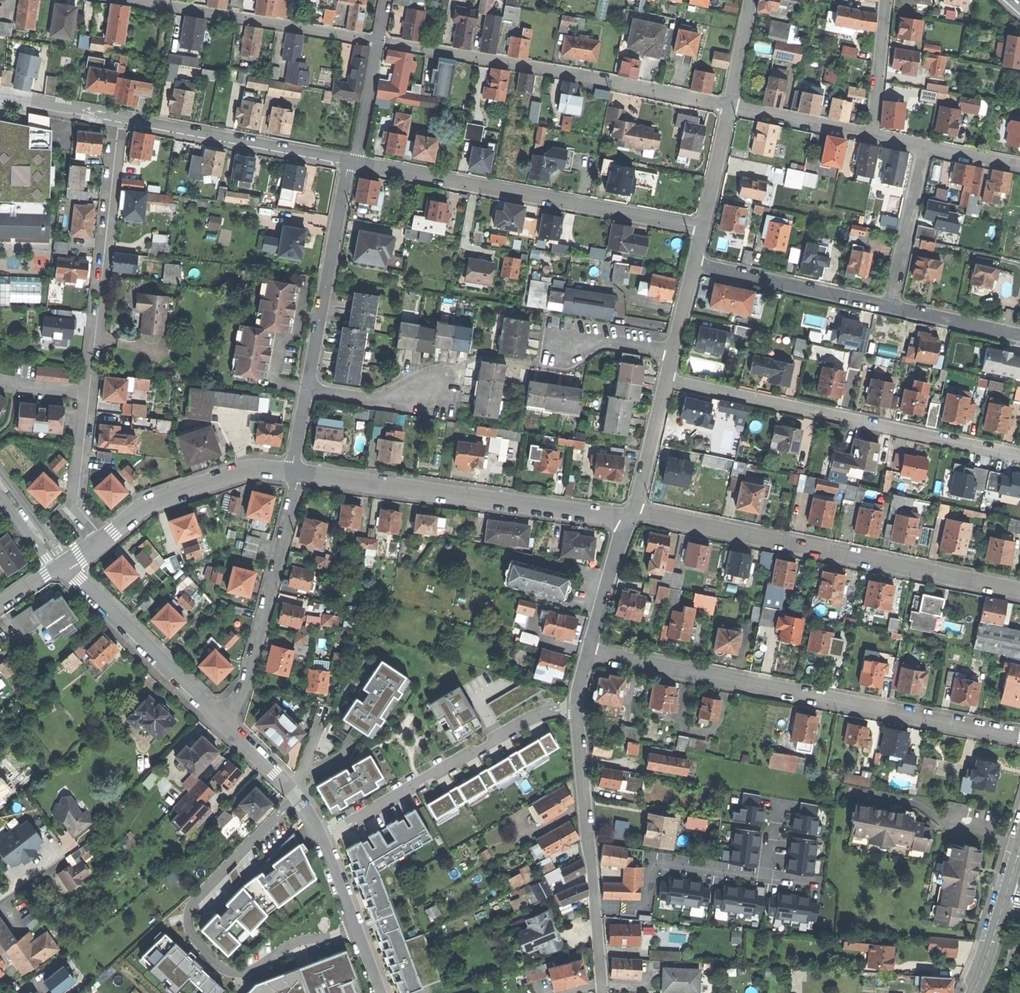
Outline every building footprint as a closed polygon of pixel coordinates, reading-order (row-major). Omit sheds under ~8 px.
[(33,29),(38,0),(20,0),(16,27),(33,29)] [(225,9),(226,0),(208,0),(207,6),(225,9)] [(242,9),(243,0),(232,0),(231,7),(242,9)] [(287,17),(290,0),(258,0),(256,14),(274,17),(274,15),(287,17)] [(487,14),(490,15),(493,2),(480,0),(479,11),(478,13),(487,14)] [(597,19),(605,20),(608,0),(599,0),(597,19)] [(796,0),(759,0),(759,2),(757,11),(774,14),(775,10),(777,11),(778,3),(795,7),(796,0)] [(739,4),(727,2),(725,9),(737,12),(739,4)] [(51,36),(71,39),(76,8),(64,6),(55,4),(53,20),(54,20),(51,36)] [(109,20),(106,41),(110,41),(123,43),(129,7),(111,4),(109,20)] [(366,6),(351,4),(349,15),(347,29),(361,32),(366,6)] [(503,20),(512,22),(515,7),(505,5),(503,20)] [(851,36),(854,33),(855,31),(862,32),(862,29),(874,31),(875,23),(876,14),(857,11),(857,10),(837,6),(836,13),(829,12),(825,30),(851,36)] [(456,7),(453,21),(458,22),(456,33),(454,46),(468,49),(472,25),(476,26),(478,13),(479,11),(456,7)] [(425,12),(408,9),(406,22),(403,38),(420,41),(425,12)] [(335,11),(327,10),(324,23),(333,25),(335,11)] [(490,15),(487,14),(483,38),(482,41),(482,44),(481,51),(495,54),(499,34),(500,34),(503,17),(490,15)] [(576,26),(578,17),(562,15),(559,31),(567,33),(569,25),(576,26)] [(183,32),(181,47),(200,50),(205,19),(186,16),(183,32)] [(902,43),(913,45),(913,40),(919,41),(922,20),(901,16),(899,26),(897,38),(903,39),(902,43)] [(584,19),(578,17),(576,26),(582,27),(584,19)] [(667,58),(673,29),(663,27),(663,26),(634,20),(629,47),(649,51),(648,54),(655,55),(667,58)] [(773,21),(771,28),(789,31),(787,42),(792,43),(795,26),(773,21)] [(11,24),(0,22),(0,35),(10,36),(11,24)] [(244,39),(241,55),(257,58),(262,29),(246,26),(244,39)] [(683,53),(694,55),(699,34),(689,32),(690,27),(683,26),(682,31),(679,30),(674,51),(683,53)] [(787,42),(789,31),(771,28),(769,38),(777,40),(784,42),(787,42)] [(522,39),(530,40),(532,30),(523,29),(522,39)] [(290,61),(299,63),(304,35),(287,33),(285,46),(283,60),(290,61)] [(1019,67),(1019,63),(1019,37),(1008,35),(1006,44),(1004,56),(1003,65),(1019,67)] [(589,40),(581,39),(565,36),(562,56),(581,59),(596,61),(599,41),(589,40)] [(92,40),(90,50),(104,52),(106,41),(103,40),(103,38),(97,37),(97,39),(92,38),(92,40)] [(527,59),(530,40),(522,39),(511,37),(510,42),(508,56),(527,59)] [(90,50),(92,40),(79,38),(78,48),(90,50)] [(774,56),(781,57),(784,42),(777,40),(774,56)] [(110,41),(106,41),(104,52),(112,53),(113,46),(110,46),(110,41)] [(792,43),(787,42),(784,42),(781,57),(801,62),(804,46),(792,43)] [(997,55),(1004,56),(1006,44),(999,42),(997,55)] [(925,50),(941,52),(942,45),(926,43),(925,50)] [(842,53),(856,56),(858,48),(843,45),(842,53)] [(334,81),(332,95),(361,100),(364,87),(363,86),(369,47),(355,46),(352,63),(348,84),(334,81)] [(915,75),(919,52),(896,48),(894,58),(893,67),(903,69),(902,73),(915,75)] [(376,98),(418,106),(420,98),(404,95),(409,71),(414,72),(416,63),(411,62),(412,54),(388,50),(386,62),(396,64),(395,68),(393,77),(394,77),(392,86),(379,83),(376,98)] [(712,64),(727,67),(730,55),(714,52),(712,64)] [(946,56),(926,52),(925,59),(925,60),(924,64),(932,66),(931,74),(943,76),(946,56)] [(29,91),(32,77),(34,76),(36,74),(40,57),(20,53),(16,74),(17,74),(14,88),(29,91)] [(167,63),(180,65),(182,56),(169,54),(167,63)] [(120,55),(117,71),(123,73),(126,56),(120,55)] [(86,68),(90,68),(102,70),(104,60),(88,57),(86,68)] [(634,59),(632,59),(622,57),(618,75),(636,79),(638,69),(640,61),(634,59)] [(449,98),(455,61),(438,58),(436,69),(436,73),(435,76),(434,84),(432,95),(449,98)] [(299,63),(290,61),(289,69),(288,68),(287,75),(288,75),(287,83),(288,83),(301,85),(306,86),(308,72),(305,71),(306,64),(299,63)] [(112,72),(102,70),(90,68),(86,88),(99,91),(112,93),(115,78),(116,72),(118,63),(114,62),(112,72)] [(269,80),(270,80),(277,81),(280,68),(272,67),(269,80)] [(504,101),(509,71),(492,68),(490,79),(488,88),(488,92),(492,92),(491,98),(491,99),(504,101)] [(770,76),(786,80),(788,72),(771,68),(770,76)] [(216,80),(217,71),(202,69),(201,77),(216,80)] [(713,79),(714,74),(695,70),(691,90),(710,94),(713,79)] [(824,83),(834,85),(837,71),(827,70),(824,83)] [(119,78),(120,72),(116,72),(115,78),(117,78),(114,93),(118,94),(116,102),(125,103),(135,105),(138,94),(150,97),(152,85),(119,78)] [(524,95),(525,91),(531,92),(532,83),(533,75),(520,73),(517,94),(524,95)] [(845,75),(839,74),(836,86),(843,87),(845,75)] [(268,88),(269,80),(249,77),(240,75),(238,83),(268,88)] [(44,95),(53,96),(56,77),(47,76),(44,95)] [(786,80),(770,76),(764,105),(780,108),(783,93),(786,80)] [(281,93),(286,94),(288,83),(287,83),(277,81),(270,80),(268,94),(280,96),(281,93)] [(189,115),(195,85),(176,81),(173,97),(170,96),(169,103),(172,104),(170,112),(184,115),(189,115)] [(563,81),(561,94),(574,96),(576,83),(563,81)] [(301,85),(288,83),(286,94),(299,96),(301,85)] [(948,87),(928,83),(926,90),(947,93),(948,87)] [(483,97),(491,98),(492,92),(488,92),(488,88),(485,87),(483,97)] [(811,87),(809,94),(821,96),(822,89),(811,87)] [(865,90),(849,87),(848,93),(864,96),(865,90)] [(609,99),(610,91),(596,88),(594,96),(609,99)] [(790,110),(798,112),(802,92),(794,90),(790,110)] [(937,93),(922,90),(920,101),(935,103),(936,98),(937,93)] [(819,104),(821,96),(809,94),(802,92),(798,112),(817,115),(819,104)] [(430,99),(431,96),(424,94),(424,98),(420,97),(420,98),(418,106),(436,109),(438,100),(430,99)] [(574,96),(561,94),(561,97),(559,111),(578,114),(581,97),(574,96)] [(246,126),(258,128),(262,105),(255,103),(256,98),(244,95),(241,109),(238,108),(236,116),(239,116),(238,124),(246,126)] [(978,114),(980,100),(960,96),(958,104),(961,104),(960,110),(978,114)] [(849,109),(851,102),(833,98),(828,118),(847,122),(849,109)] [(388,108),(389,101),(376,99),(375,106),(388,108)] [(987,101),(980,100),(978,114),(985,115),(987,101)] [(530,121),(538,123),(541,103),(533,101),(530,121)] [(903,115),(904,103),(884,101),(881,127),(902,129),(903,115)] [(958,120),(960,110),(940,106),(935,131),(955,134),(958,120)] [(277,132),(288,134),(293,111),(273,107),(269,130),(277,132)] [(624,110),(607,107),(605,122),(614,123),(611,136),(619,138),(617,146),(629,148),(630,145),(632,146),(637,153),(643,148),(649,149),(650,145),(657,146),(660,135),(652,134),(653,129),(643,127),(634,126),(634,124),(622,121),(624,110)] [(46,203),(49,203),(50,185),(54,186),(54,167),(51,166),(51,130),(49,130),(49,118),(29,114),(28,126),(0,121),(0,202),(46,203)] [(412,116),(397,114),(395,125),(398,125),(396,134),(385,132),(383,141),(386,142),(384,152),(395,154),(403,155),(407,136),(408,137),(412,116)] [(572,118),(565,117),(563,131),(569,132),(572,118)] [(1018,123),(1012,121),(1008,124),(1008,127),(1007,129),(1007,131),(1009,134),(1007,143),(1017,146),(1018,144),(1019,144),(1019,122),(1018,123)] [(681,140),(701,144),(705,126),(693,124),(685,122),(681,140)] [(752,152),(772,156),(778,127),(758,122),(755,137),(752,152)] [(464,140),(481,143),(484,126),(467,123),(464,140)] [(542,150),(546,128),(538,127),(534,149),(542,150)] [(78,131),(76,152),(85,152),(100,154),(102,134),(88,133),(78,131)] [(415,143),(407,141),(404,156),(420,159),(434,162),(437,140),(423,137),(424,132),(417,131),(415,143)] [(133,141),(132,147),(130,156),(131,156),(139,157),(149,159),(153,135),(142,134),(134,132),(133,141)] [(821,163),(839,167),(845,140),(826,136),(824,148),(823,154),(821,163)] [(858,153),(856,163),(859,163),(857,175),(872,178),(873,173),(876,158),(879,147),(868,145),(860,143),(858,153)] [(473,149),(470,167),(478,169),(488,170),(492,152),(491,152),(492,147),(485,146),(484,151),(473,149)] [(545,157),(533,155),(529,179),(536,180),(548,183),(550,172),(551,173),(556,170),(556,169),(568,171),(572,151),(555,148),(554,152),(550,151),(545,155),(545,157)] [(882,183),(890,184),(896,185),(900,186),(901,182),(904,167),(907,153),(882,148),(880,159),(882,159),(887,160),(882,183)] [(202,173),(213,175),(221,176),(225,152),(216,151),(206,149),(204,158),(202,173)] [(238,180),(250,182),(251,182),(255,158),(246,157),(236,155),(231,179),(238,180)] [(139,157),(131,156),(129,163),(138,164),(139,157)] [(201,178),(202,173),(204,158),(192,156),(188,176),(201,178)] [(85,159),(84,159),(75,158),(70,158),(70,165),(84,167),(85,159)] [(613,160),(604,158),(601,171),(609,173),(606,189),(618,192),(618,193),(622,195),(626,195),(627,193),(628,193),(630,185),(634,185),(636,178),(632,177),(633,168),(612,164),(613,160)] [(879,174),(882,159),(880,159),(876,158),(873,173),(879,174)] [(965,185),(972,186),(976,166),(962,164),(956,163),(952,182),(965,185)] [(282,187),(296,190),(301,191),(306,168),(298,166),(287,164),(282,187)] [(67,190),(82,191),(83,180),(84,167),(70,165),(67,190)] [(972,186),(970,195),(977,197),(982,168),(976,166),(972,186)] [(802,172),(787,169),(784,185),(799,188),(800,185),(802,172)] [(1000,172),(992,170),(990,182),(986,181),(983,201),(997,204),(999,191),(1007,193),(1011,174),(1000,172)] [(818,175),(805,173),(802,186),(815,188),(818,175)] [(740,195),(762,199),(764,190),(772,191),(773,185),(765,183),(765,182),(743,177),(742,184),(740,195)] [(372,209),(380,210),(383,193),(378,192),(380,183),(368,181),(360,179),(356,201),(373,204),(372,209)] [(121,188),(142,191),(143,184),(122,182),(121,188)] [(970,195),(972,186),(965,185),(961,206),(964,207),(968,208),(970,195)] [(225,201),(225,200),(226,194),(227,187),(219,186),(217,200),(225,201)] [(296,190),(282,187),(281,187),(277,208),(292,211),(296,190)] [(939,189),(936,201),(944,203),(947,191),(939,189)] [(87,192),(82,191),(67,190),(66,198),(86,200),(87,192)] [(145,201),(146,194),(146,193),(125,191),(124,203),(124,209),(122,218),(143,220),(145,201)] [(146,194),(145,201),(172,204),(173,197),(146,194)] [(248,203),(248,197),(226,194),(225,200),(248,203)] [(975,204),(977,197),(970,195),(968,208),(966,215),(977,217),(979,205),(975,204)] [(248,197),(248,203),(259,205),(260,197),(249,196),(248,197)] [(207,207),(208,200),(197,199),(196,206),(207,207)] [(439,202),(428,200),(424,224),(431,226),(432,220),(448,223),(450,213),(446,213),(448,203),(439,202)] [(946,212),(947,204),(928,200),(924,218),(931,220),(935,220),(944,222),(946,212)] [(0,202),(0,214),(45,215),(46,203),(0,202)] [(501,228),(519,231),(519,235),(533,237),(537,219),(522,217),(524,208),(514,206),(505,204),(503,213),(497,211),(495,226),(501,227),(501,228)] [(75,205),(71,236),(91,238),(92,224),(94,207),(75,205)] [(745,216),(746,209),(726,205),(722,228),(733,230),(742,232),(743,225),(747,226),(749,217),(745,216)] [(956,220),(957,214),(946,212),(944,222),(935,220),(933,228),(956,234),(959,225),(956,220)] [(543,213),(539,237),(558,241),(563,217),(554,216),(543,213)] [(50,238),(50,215),(45,215),(0,214),(0,237),(50,238)] [(357,221),(372,223),(373,217),(358,214),(357,221)] [(776,248),(785,250),(790,225),(787,225),(789,219),(768,214),(763,237),(767,238),(765,245),(776,248)] [(899,218),(883,215),(881,225),(897,229),(899,218)] [(221,219),(210,216),(208,227),(219,229),(221,219)] [(420,231),(421,224),(407,222),(406,229),(420,231)] [(613,224),(608,249),(644,255),(647,237),(631,234),(632,228),(625,227),(613,224)] [(866,233),(867,227),(852,224),(851,231),(858,232),(857,238),(855,237),(847,274),(855,276),(855,272),(862,273),(867,274),(872,253),(862,251),(863,247),(867,248),(870,234),(866,233)] [(281,240),(278,253),(278,256),(300,260),(302,248),(300,248),(301,242),(303,242),(305,230),(283,227),(281,240)] [(430,233),(420,231),(406,229),(405,237),(418,239),(418,240),(429,242),(430,233)] [(153,233),(152,242),(165,243),(166,235),(153,233)] [(353,260),(384,266),(387,250),(391,251),(393,238),(370,233),(368,238),(358,236),(355,251),(353,260)] [(490,242),(504,244),(505,238),(491,236),(490,242)] [(266,251),(278,253),(281,240),(268,238),(266,251)] [(915,246),(934,250),(935,243),(936,242),(916,238),(915,246)] [(53,252),(66,254),(67,242),(67,243),(54,241),(53,252)] [(149,242),(148,255),(169,257),(170,244),(149,242)] [(827,265),(831,247),(808,242),(802,271),(814,274),(821,275),(824,264),(827,265)] [(945,245),(935,243),(934,250),(944,251),(945,245)] [(568,248),(552,246),(551,252),(567,254),(568,248)] [(801,249),(792,247),(789,261),(798,263),(801,249)] [(591,248),(589,258),(604,261),(606,250),(591,248)] [(754,252),(745,250),(742,263),(751,265),(754,252)] [(993,276),(998,277),(1002,256),(974,250),(971,263),(976,263),(972,283),(980,285),(991,287),(993,276)] [(939,277),(942,262),(934,260),(935,253),(923,251),(922,258),(918,257),(915,277),(926,279),(933,281),(933,276),(939,277)] [(112,270),(135,272),(137,255),(114,253),(113,263),(112,270)] [(620,256),(619,263),(632,265),(633,259),(620,256)] [(505,257),(501,276),(516,279),(519,260),(505,257)] [(64,286),(82,288),(83,281),(83,277),(86,278),(88,262),(57,258),(55,279),(64,280),(64,286)] [(465,280),(489,285),(493,264),(482,262),(478,262),(479,261),(469,259),(465,280)] [(619,263),(614,262),(611,283),(627,285),(629,272),(641,274),(641,273),(647,274),(648,267),(632,265),(619,263)] [(166,265),(164,282),(179,284),(181,266),(166,265)] [(650,285),(647,294),(655,296),(654,299),(658,300),(662,301),(663,298),(670,300),(674,280),(652,275),(650,285)] [(10,305),(10,302),(41,302),(41,277),(0,276),(0,305),(10,305)] [(124,310),(136,311),(137,294),(139,279),(127,278),(125,293),(124,310)] [(295,286),(265,280),(262,296),(259,295),(255,313),(259,313),(256,328),(271,331),(286,334),(289,318),(292,318),(293,309),(294,301),(292,301),(295,286)] [(611,319),(615,296),(572,290),(573,284),(567,283),(566,289),(551,286),(551,283),(531,280),(527,305),(611,319)] [(638,292),(647,294),(650,285),(641,283),(638,292)] [(715,284),(710,306),(759,317),(764,295),(738,289),(715,284)] [(352,301),(350,311),(376,315),(378,297),(353,293),(352,301)] [(163,334),(167,297),(137,294),(136,311),(133,331),(163,334)] [(176,298),(167,297),(163,334),(172,335),(176,298)] [(58,310),(57,318),(71,319),(72,311),(58,310)] [(349,319),(347,328),(366,331),(373,332),(376,315),(350,311),(349,319)] [(57,318),(44,316),(42,335),(55,337),(54,346),(67,347),(68,338),(68,332),(72,333),(73,329),(76,329),(77,320),(71,319),(57,318)] [(528,330),(529,321),(504,317),(501,335),(527,339),(528,330)] [(840,332),(838,342),(857,346),(861,327),(859,327),(860,323),(848,320),(843,319),(840,332)] [(407,349),(414,350),(418,325),(400,322),(396,347),(407,349)] [(437,322),(436,328),(432,347),(443,349),(450,350),(454,324),(437,322)] [(472,327),(454,324),(450,350),(461,351),(468,352),(472,327)] [(268,346),(271,331),(256,328),(253,328),(240,325),(237,340),(233,339),(230,358),(234,358),(231,373),(249,377),(248,383),(256,384),(257,378),(262,379),(265,364),(267,364),(269,355),(270,347),(268,346)] [(436,328),(418,325),(414,350),(423,352),(431,353),(432,347),(436,328)] [(750,338),(752,329),(736,326),(734,335),(750,338)] [(339,336),(338,345),(364,349),(366,331),(347,328),(341,327),(339,336)] [(724,341),(725,333),(700,327),(698,333),(697,338),(694,339),(693,343),(695,345),(695,348),(705,350),(704,351),(711,353),(711,351),(721,354),(724,341)] [(871,329),(863,328),(857,352),(863,353),(865,353),(871,329)] [(831,341),(838,342),(840,332),(833,330),(831,341)] [(525,349),(527,339),(501,335),(498,353),(524,357),(525,349)] [(910,346),(906,361),(942,368),(944,355),(937,353),(939,343),(937,343),(938,338),(927,336),(921,335),(919,348),(910,346)] [(793,357),(804,359),(808,341),(797,339),(793,357)] [(337,353),(335,362),(361,366),(364,349),(338,345),(337,353)] [(986,345),(981,367),(994,370),(995,369),(1000,370),(999,371),(1006,373),(1006,374),(1019,377),(1019,372),(1019,354),(1011,352),(1012,349),(1006,348),(1001,347),(1000,348),(986,345)] [(849,368),(860,370),(863,353),(857,352),(853,351),(849,368)] [(622,353),(621,362),(638,365),(639,355),(622,353)] [(788,387),(793,365),(754,357),(750,372),(763,375),(764,373),(770,374),(770,376),(769,383),(788,387)] [(638,365),(621,362),(618,361),(616,379),(641,383),(642,375),(644,366),(638,365)] [(333,380),(358,384),(361,366),(335,362),(334,370),(333,380)] [(503,383),(506,365),(481,362),(479,370),(478,379),(503,383)] [(36,379),(68,382),(69,369),(37,366),(36,379)] [(831,369),(823,367),(822,367),(817,393),(828,395),(839,397),(840,394),(844,395),(846,382),(842,381),(844,372),(831,369)] [(103,399),(125,401),(127,379),(105,377),(104,385),(103,399)] [(134,377),(134,384),(148,386),(149,379),(134,377)] [(977,393),(986,395),(989,386),(990,379),(981,377),(977,393)] [(501,401),(503,383),(478,379),(477,389),(475,397),(501,401)] [(616,379),(613,397),(632,400),(638,401),(640,391),(641,383),(616,379)] [(922,414),(929,382),(915,379),(913,389),(905,388),(901,410),(903,413),(907,413),(910,411),(915,412),(922,414)] [(1003,382),(990,379),(989,386),(1001,388),(1003,382)] [(898,397),(891,396),(893,384),(871,380),(866,403),(882,406),(895,409),(898,397)] [(525,406),(543,409),(547,384),(537,382),(529,381),(525,406)] [(543,409),(561,412),(565,386),(556,385),(547,384),(543,409)] [(561,412),(579,415),(582,389),(573,388),(565,386),(561,412)] [(257,411),(258,397),(190,388),(186,418),(211,421),(212,405),(257,411)] [(972,419),(975,403),(969,402),(969,397),(966,397),(967,391),(960,390),(959,396),(948,393),(943,418),(957,421),(964,422),(965,417),(972,419)] [(613,397),(606,396),(604,413),(630,417),(631,409),(632,400),(613,397)] [(499,418),(501,401),(475,397),(474,404),(473,414),(499,418)] [(711,406),(711,404),(686,398),(684,407),(681,417),(687,418),(687,421),(711,428),(713,421),(708,419),(711,406)] [(712,399),(711,404),(711,406),(720,407),(719,409),(738,412),(735,424),(744,425),(747,408),(748,407),(712,399)] [(1009,417),(1011,407),(998,405),(999,400),(991,399),(985,427),(996,429),(1006,431),(1007,424),(1011,425),(1013,417),(1009,417)] [(20,429),(60,432),(61,421),(63,422),(64,406),(49,404),(48,416),(45,415),(41,415),(38,415),(35,415),(36,403),(20,402),(19,417),(21,418),(20,429)] [(941,404),(931,402),(929,415),(938,417),(941,404)] [(124,404),(123,414),(132,415),(145,417),(146,407),(124,404)] [(363,417),(372,418),(373,411),(364,409),(363,417)] [(392,412),(375,410),(372,425),(381,427),(382,414),(392,416),(392,412)] [(628,427),(630,417),(604,413),(601,432),(627,435),(628,427)] [(131,426),(132,415),(123,414),(122,423),(124,424),(124,426),(131,426)] [(145,417),(132,415),(131,426),(155,429),(155,432),(171,434),(172,420),(145,417)] [(282,425),(254,421),(252,432),(257,433),(256,442),(264,443),(264,445),(267,445),(270,446),(270,444),(279,445),(282,425)] [(117,452),(134,454),(136,438),(118,436),(119,426),(100,424),(99,434),(98,445),(118,447),(117,452)] [(499,429),(477,425),(476,434),(492,436),(489,453),(499,455),(502,438),(502,437),(496,436),(496,434),(499,434),(499,429)] [(783,428),(775,427),(772,440),(780,441),(778,449),(796,453),(801,431),(793,429),(793,428),(787,427),(783,426),(783,428)] [(219,452),(210,427),(179,437),(188,463),(199,459),(213,455),(213,454),(219,452)] [(317,427),(314,447),(327,449),(339,451),(340,442),(341,437),(342,431),(317,427)] [(523,432),(499,429),(499,434),(496,434),(496,436),(502,437),(502,438),(522,441),(523,432)] [(394,434),(387,433),(386,440),(379,439),(378,448),(380,448),(379,459),(386,460),(399,462),(401,442),(402,442),(403,432),(395,431),(394,434)] [(558,444),(572,446),(572,440),(558,438),(558,444)] [(851,456),(849,466),(861,468),(870,470),(872,460),(875,460),(878,448),(878,444),(866,441),(854,439),(851,456)] [(585,442),(572,440),(572,446),(571,447),(584,449),(585,442)] [(481,467),(484,446),(458,442),(454,463),(458,464),(457,469),(464,470),(469,470),(470,465),(481,467)] [(555,472),(556,466),(560,466),(561,459),(557,458),(558,451),(537,448),(538,445),(530,444),(528,459),(536,460),(534,470),(544,471),(555,472)] [(626,450),(612,448),(611,456),(598,454),(597,456),(592,455),(590,464),(596,465),(594,476),(619,480),(620,472),(622,458),(624,459),(626,450)] [(881,449),(878,448),(875,460),(872,460),(870,470),(861,468),(860,471),(870,474),(873,474),(875,474),(876,472),(881,449)] [(111,459),(111,452),(97,450),(97,457),(111,459)] [(848,472),(849,466),(851,456),(836,453),(832,468),(848,472)] [(50,466),(55,471),(66,460),(60,454),(50,466)] [(701,464),(725,469),(727,461),(703,455),(701,464)] [(895,464),(902,466),(904,456),(897,455),(895,464)] [(916,458),(905,455),(904,456),(902,466),(900,474),(905,475),(920,478),(923,479),(927,460),(916,458)] [(694,473),(689,471),(691,463),(668,458),(665,470),(663,481),(686,487),(688,478),(693,479),(694,473)] [(740,474),(744,475),(747,464),(733,460),(730,476),(731,476),(738,477),(739,478),(740,474)] [(952,471),(955,472),(975,476),(976,468),(971,467),(954,463),(952,471)] [(121,470),(131,482),(136,477),(127,466),(121,470)] [(860,471),(861,468),(849,466),(848,472),(847,474),(859,476),(860,471)] [(845,484),(847,474),(848,472),(832,468),(830,481),(838,482),(845,484)] [(975,476),(955,472),(950,493),(972,498),(974,490),(984,492),(989,470),(976,468),(975,476)] [(1013,471),(1012,473),(1009,472),(989,468),(989,470),(984,492),(1019,499),(1019,473),(1013,471)] [(45,505),(60,489),(54,484),(54,483),(52,480),(50,479),(43,473),(28,488),(45,505)] [(798,482),(799,475),(792,473),(792,475),(790,481),(798,482)] [(94,488),(110,505),(118,498),(126,491),(121,485),(117,480),(116,480),(111,474),(94,488)] [(744,475),(743,482),(754,484),(753,485),(762,486),(762,484),(763,479),(744,475)] [(736,490),(738,477),(731,476),(729,489),(736,490)] [(837,490),(838,482),(830,481),(808,476),(805,491),(813,493),(815,493),(816,486),(826,488),(837,490)] [(572,495),(574,482),(567,481),(565,494),(572,495)] [(768,485),(762,484),(762,486),(753,485),(754,484),(743,482),(742,481),(736,507),(748,509),(753,510),(757,511),(761,495),(766,496),(768,485)] [(845,484),(838,482),(837,490),(845,492),(847,484),(845,484)] [(844,499),(853,501),(854,500),(856,486),(847,484),(845,492),(844,499)] [(812,498),(813,498),(824,500),(824,497),(826,488),(816,486),(815,493),(813,493),(812,498)] [(866,488),(856,486),(854,500),(863,502),(866,488)] [(252,492),(246,514),(267,519),(272,496),(262,494),(252,492)] [(904,504),(913,505),(914,498),(893,494),(892,501),(904,504)] [(229,510),(236,512),(240,498),(233,496),(229,510)] [(824,500),(813,498),(808,523),(816,524),(829,527),(835,502),(832,502),(824,500)] [(876,537),(883,506),(875,504),(873,510),(860,507),(855,533),(862,534),(876,537)] [(936,517),(946,519),(949,506),(939,504),(936,517)] [(340,525),(358,527),(360,507),(353,506),(342,505),(340,525)] [(396,532),(399,512),(390,511),(381,510),(379,530),(396,532)] [(169,521),(176,541),(199,533),(192,513),(181,517),(169,521)] [(916,528),(919,514),(913,513),(912,518),(905,517),(896,515),(894,525),(887,524),(884,538),(904,542),(912,544),(914,535),(915,535),(917,528),(916,528)] [(434,534),(444,536),(446,518),(432,516),(416,514),(415,522),(414,527),(414,531),(434,533),(434,534)] [(320,547),(326,523),(306,518),(304,527),(300,541),(320,547)] [(946,519),(945,526),(968,531),(970,524),(946,519)] [(486,541),(527,546),(530,526),(509,524),(488,521),(486,541)] [(964,555),(968,531),(945,526),(940,550),(953,553),(964,555)] [(593,547),(595,538),(582,536),(582,538),(579,537),(577,537),(577,533),(565,531),(561,555),(589,559),(591,547),(593,547)] [(655,551),(666,553),(669,537),(650,533),(648,543),(646,550),(655,551)] [(26,562),(16,547),(8,534),(0,539),(0,563),(8,574),(26,562)] [(260,538),(247,535),(242,555),(255,558),(260,538)] [(1010,564),(1014,542),(990,537),(986,560),(998,562),(1010,564)] [(356,546),(366,547),(367,539),(361,538),(360,541),(357,540),(356,546)] [(372,543),(373,540),(367,539),(366,547),(375,549),(376,543),(372,543)] [(689,543),(684,564),(705,568),(709,547),(702,545),(689,543)] [(183,549),(186,556),(200,551),(198,544),(183,549)] [(136,555),(145,566),(151,562),(141,550),(136,555)] [(744,553),(731,550),(726,572),(747,577),(752,555),(744,553)] [(290,551),(288,557),(301,561),(303,555),(290,551)] [(665,560),(666,553),(655,551),(653,562),(649,561),(647,570),(662,573),(663,570),(665,560)] [(773,553),(763,551),(760,566),(770,568),(773,553)] [(173,569),(186,564),(182,554),(176,557),(175,554),(169,557),(173,569)] [(332,555),(327,555),(326,559),(323,568),(330,570),(332,555)] [(120,588),(136,574),(121,556),(113,563),(105,570),(120,588)] [(287,564),(299,567),(301,561),(288,557),(287,564)] [(314,566),(323,568),(326,559),(321,558),(320,562),(316,560),(314,566)] [(768,581),(763,605),(778,608),(781,608),(785,586),(792,587),(797,562),(789,560),(778,558),(773,582),(768,581)] [(675,562),(665,560),(663,570),(664,570),(673,571),(675,562)] [(568,576),(512,561),(506,585),(562,601),(565,588),(568,576)] [(222,568),(215,567),(211,581),(219,583),(222,568)] [(254,573),(234,567),(227,590),(248,595),(251,583),(254,573)] [(309,590),(313,573),(293,568),(291,574),(289,585),(309,590)] [(662,580),(661,585),(670,587),(673,571),(664,570),(662,580)] [(833,572),(823,570),(818,595),(831,597),(830,603),(839,604),(840,599),(845,574),(833,572)] [(683,573),(673,571),(670,587),(678,589),(679,589),(683,573)] [(870,580),(865,604),(889,609),(894,585),(883,583),(870,580)] [(657,594),(668,596),(670,587),(661,585),(649,583),(645,582),(643,591),(657,594)] [(330,593),(335,594),(336,584),(328,583),(327,589),(330,589),(330,593)] [(666,607),(674,608),(678,589),(670,587),(668,596),(667,603),(666,607)] [(638,592),(628,589),(628,593),(622,591),(620,598),(616,614),(639,619),(642,607),(648,609),(650,602),(644,600),(644,597),(637,595),(638,592)] [(717,596),(695,591),(693,602),(698,604),(703,605),(702,610),(713,613),(717,596)] [(178,599),(189,609),(194,603),(184,593),(178,599)] [(667,603),(668,596),(657,594),(655,601),(667,603)] [(918,611),(933,615),(939,616),(943,599),(936,597),(922,594),(922,598),(918,611)] [(34,603),(12,619),(23,635),(41,623),(44,621),(54,635),(59,632),(60,634),(63,638),(77,629),(70,619),(74,616),(75,618),(76,617),(61,595),(54,600),(39,610),(37,608),(34,603)] [(144,611),(153,601),(148,596),(139,606),(144,611)] [(910,611),(913,612),(913,611),(918,613),(918,611),(922,598),(914,596),(910,611)] [(46,602),(37,608),(39,610),(54,600),(52,598),(46,602)] [(986,598),(980,622),(1001,627),(1006,602),(996,600),(986,598)] [(532,603),(520,600),(518,607),(530,611),(532,603)] [(168,635),(183,620),(167,604),(152,619),(160,627),(168,635)] [(242,607),(229,605),(227,611),(241,614),(242,607)] [(304,610),(284,605),(282,612),(280,622),(299,627),(304,610)] [(681,638),(688,639),(694,607),(683,605),(682,612),(672,611),(670,626),(668,635),(681,638)] [(759,620),(761,606),(753,605),(750,619),(759,620)] [(774,625),(778,608),(763,605),(760,622),(774,625)] [(576,619),(542,610),(540,617),(546,619),(542,632),(555,635),(554,639),(559,640),(560,637),(571,640),(573,630),(576,619)] [(933,615),(918,611),(918,613),(913,611),(913,612),(910,627),(929,632),(933,615)] [(308,622),(321,623),(322,615),(309,614),(308,622)] [(803,618),(783,614),(783,615),(779,614),(776,628),(780,629),(778,638),(786,640),(799,642),(803,618)] [(822,651),(829,652),(833,632),(815,628),(817,616),(810,614),(807,626),(813,628),(809,648),(822,651)] [(322,625),(331,626),(332,616),(327,615),(327,619),(323,618),(322,625)] [(899,618),(890,617),(888,630),(892,631),(896,632),(899,618)] [(53,640),(60,634),(59,632),(54,635),(44,621),(41,623),(53,640)] [(980,622),(979,622),(973,647),(1006,655),(1019,658),(1019,631),(1001,627),(980,622)] [(667,641),(668,635),(670,626),(663,625),(660,640),(667,641)] [(735,627),(734,630),(718,627),(714,647),(715,648),(715,650),(717,653),(720,654),(723,654),(725,652),(726,650),(731,651),(735,652),(737,645),(739,646),(742,632),(740,631),(741,628),(735,627)] [(227,648),(237,637),(231,632),(221,642),(227,648)] [(305,636),(297,633),(295,639),(298,640),(298,644),(303,645),(305,636)] [(536,646),(538,638),(522,633),(520,641),(536,646)] [(100,666),(117,649),(111,642),(103,634),(87,650),(81,643),(60,661),(70,673),(81,663),(76,657),(79,658),(86,652),(96,663),(95,665),(97,667),(99,665),(100,666)] [(287,674),(293,651),(273,646),(270,658),(267,669),(287,674)] [(226,662),(214,650),(199,665),(216,682),(231,666),(226,662)] [(565,657),(542,650),(535,676),(549,680),(551,674),(560,676),(562,667),(565,657)] [(337,662),(343,663),(344,654),(334,653),(334,658),(337,659),(337,662)] [(889,664),(883,663),(884,659),(882,659),(882,656),(865,653),(860,681),(869,683),(880,685),(881,677),(883,677),(884,672),(887,672),(889,664)] [(1,671),(2,673),(3,673),(7,678),(20,668),(11,655),(0,662),(0,672),(1,671)] [(1006,655),(1004,663),(1009,664),(1018,666),(1019,658),(1006,655)] [(406,678),(376,659),(358,686),(364,690),(361,695),(358,700),(352,696),(337,717),(367,737),(406,678)] [(928,672),(916,669),(917,664),(903,661),(903,660),(897,659),(891,687),(913,691),(920,693),(922,683),(925,684),(928,672)] [(317,691),(325,692),(329,662),(313,660),(313,670),(310,669),(308,690),(317,691)] [(1009,664),(1008,671),(1001,700),(1019,704),(1019,701),(1019,667),(1018,666),(1009,664)] [(945,687),(953,688),(955,678),(963,679),(964,675),(948,672),(945,687)] [(619,705),(622,688),(624,682),(624,679),(610,676),(609,680),(606,680),(599,678),(598,685),(597,690),(594,692),(593,696),(595,699),(595,700),(619,705)] [(532,678),(488,702),(496,716),(540,692),(532,678)] [(978,682),(963,679),(955,678),(953,688),(950,700),(959,702),(974,705),(978,682)] [(677,703),(676,703),(677,696),(673,696),(675,688),(669,687),(654,684),(650,707),(675,712),(677,703)] [(436,706),(431,709),(441,726),(446,722),(447,725),(449,728),(457,741),(482,726),(471,707),(469,708),(466,702),(467,701),(458,686),(433,701),(436,706)] [(158,739),(175,720),(167,713),(168,711),(168,708),(165,705),(162,703),(159,703),(157,704),(148,695),(142,702),(141,702),(136,707),(137,708),(127,719),(135,727),(140,723),(158,739)] [(703,697),(699,717),(708,719),(716,720),(720,700),(718,700),(717,698),(714,697),(712,697),(710,698),(703,697)] [(301,732),(275,707),(257,724),(270,737),(284,750),(301,732)] [(797,740),(811,742),(816,718),(806,716),(796,714),(792,739),(797,740)] [(845,742),(864,746),(866,736),(867,728),(860,726),(849,724),(845,742)] [(627,739),(626,742),(636,743),(637,744),(640,728),(621,725),(619,738),(627,739)] [(452,744),(457,741),(449,728),(444,731),(452,744)] [(903,756),(904,754),(905,745),(906,741),(908,733),(900,731),(885,729),(881,752),(889,753),(888,759),(898,761),(899,755),(903,756)] [(516,751),(525,766),(546,753),(557,747),(548,732),(526,745),(523,747),(516,751)] [(175,757),(193,774),(195,775),(217,751),(208,743),(198,733),(175,757)] [(687,737),(678,735),(675,750),(684,751),(687,737)] [(868,737),(866,736),(864,746),(863,750),(869,751),(871,741),(868,741),(868,737)] [(592,753),(610,756),(613,740),(595,737),(593,747),(592,753)] [(685,751),(693,752),(696,739),(688,737),(685,751)] [(809,752),(811,742),(797,740),(795,750),(809,752)] [(626,742),(624,753),(634,754),(636,743),(626,742)] [(704,743),(697,742),(696,749),(703,751),(704,743)] [(486,769),(495,784),(516,771),(525,766),(516,751),(496,763),(493,765),(486,769)] [(800,773),(802,758),(772,752),(769,767),(800,773)] [(546,753),(525,766),(528,770),(548,758),(546,753)] [(226,789),(242,772),(236,767),(222,754),(214,763),(220,769),(213,777),(226,789)] [(345,768),(315,785),(331,813),(385,782),(369,754),(351,765),(350,764),(346,767),(344,768),(345,768)] [(687,761),(649,754),(647,761),(646,767),(684,774),(687,761)] [(915,756),(904,754),(903,756),(899,755),(898,761),(896,770),(912,773),(915,756)] [(936,761),(924,758),(921,772),(934,775),(936,761)] [(967,769),(966,777),(969,778),(969,779),(973,779),(971,786),(993,791),(996,778),(997,778),(998,777),(999,775),(999,772),(998,771),(997,771),(998,764),(976,760),(974,770),(967,769)] [(619,788),(622,771),(602,768),(600,777),(599,785),(617,788),(619,788)] [(457,787),(466,802),(486,789),(495,784),(486,769),(466,781),(463,783),(457,787)] [(622,770),(622,771),(619,788),(617,788),(616,790),(633,793),(633,791),(640,792),(642,779),(629,776),(629,772),(622,770)] [(516,771),(495,784),(498,788),(518,775),(516,771)] [(861,777),(845,774),(843,782),(869,787),(872,773),(862,771),(861,777)] [(193,774),(189,779),(194,785),(199,779),(195,775),(193,774)] [(970,793),(971,786),(973,779),(969,779),(969,778),(966,777),(964,777),(961,791),(970,793)] [(205,803),(214,792),(200,779),(173,807),(179,813),(171,821),(179,830),(182,826),(184,828),(192,820),(197,824),(198,826),(206,818),(202,815),(209,808),(209,807),(205,803)] [(183,786),(188,791),(194,785),(189,779),(183,786)] [(255,818),(270,803),(262,795),(264,793),(260,790),(257,786),(255,788),(255,787),(239,803),(255,818)] [(553,792),(563,808),(573,802),(564,786),(553,792)] [(427,805),(436,820),(457,807),(466,802),(457,787),(437,799),(433,801),(427,805)] [(486,789),(466,802),(468,805),(489,793),(486,789)] [(564,811),(563,808),(553,792),(546,796),(545,795),(532,803),(544,823),(564,811)] [(732,811),(731,821),(761,826),(764,808),(758,807),(760,795),(743,793),(741,805),(739,804),(737,812),(732,811)] [(73,836),(94,821),(86,811),(82,814),(75,805),(76,804),(70,796),(62,797),(61,806),(59,806),(53,812),(55,817),(67,823),(70,824),(67,828),(73,836)] [(544,823),(532,803),(527,806),(538,826),(544,823)] [(794,814),(791,831),(821,835),(822,826),(817,825),(818,817),(816,817),(818,805),(801,803),(799,815),(794,814)] [(883,843),(928,852),(931,833),(927,828),(922,827),(923,823),(909,821),(909,818),(907,814),(893,811),(893,813),(876,810),(873,809),(873,807),(856,804),(854,812),(853,812),(851,821),(853,822),(850,834),(868,837),(867,842),(883,845),(883,843)] [(459,810),(457,807),(436,820),(438,823),(459,810)] [(212,811),(209,808),(202,815),(206,818),(212,811)] [(215,822),(224,829),(233,815),(224,808),(215,822)] [(361,842),(375,865),(382,861),(385,865),(395,860),(392,854),(400,850),(403,854),(413,849),(410,844),(418,839),(421,844),(431,838),(414,809),(404,814),(410,825),(407,826),(402,818),(399,820),(397,821),(396,819),(385,825),(386,827),(380,831),(379,832),(377,830),(367,836),(373,846),(371,848),(366,840),(361,842)] [(676,819),(649,815),(647,826),(645,843),(671,847),(676,819)] [(687,826),(704,830),(705,823),(708,824),(709,820),(689,816),(687,826)] [(189,833),(197,824),(192,820),(184,828),(189,833)] [(629,822),(615,820),(613,834),(627,836),(629,822)] [(38,845),(43,841),(27,821),(21,826),(19,824),(9,831),(31,859),(37,854),(33,849),(38,845)] [(538,843),(546,856),(560,848),(562,851),(569,847),(568,844),(578,838),(574,830),(569,821),(536,840),(538,843)] [(734,828),(729,863),(755,867),(760,832),(734,828)] [(31,859),(9,831),(0,838),(0,840),(1,841),(0,841),(0,853),(11,867),(16,862),(20,859),(24,864),(31,859)] [(817,841),(790,837),(785,872),(812,876),(817,841)] [(257,870),(250,874),(252,877),(270,899),(274,905),(311,877),(296,841),(267,862),(271,867),(261,874),(257,870)] [(375,865),(361,842),(359,841),(345,849),(353,870),(366,902),(388,960),(400,992),(406,992),(421,988),(404,941),(379,873),(375,865)] [(540,859),(546,856),(538,843),(532,846),(540,859)] [(70,855),(74,861),(91,850),(86,844),(70,855)] [(624,867),(625,857),(627,848),(603,844),(600,863),(612,865),(624,867)] [(946,844),(943,861),(948,862),(951,845),(946,844)] [(937,902),(934,922),(952,925),(958,921),(958,917),(962,917),(964,907),(964,903),(967,904),(972,901),(972,898),(974,887),(972,887),(975,870),(976,867),(978,868),(981,850),(973,849),(973,847),(963,845),(963,847),(951,845),(948,862),(943,861),(940,877),(942,877),(940,886),(939,886),(936,902),(937,902)] [(486,859),(491,856),(487,849),(482,853),(486,859)] [(549,857),(537,863),(543,875),(555,869),(549,857)] [(564,877),(561,878),(563,883),(586,871),(583,865),(580,860),(561,870),(564,877)] [(57,874),(69,891),(81,883),(80,880),(90,873),(81,861),(71,868),(70,866),(66,868),(57,874)] [(564,877),(561,870),(559,867),(555,869),(543,875),(544,878),(548,885),(561,878),(564,877)] [(630,867),(624,867),(623,884),(603,883),(603,898),(639,898),(639,886),(640,886),(641,868),(630,867)] [(512,888),(523,882),(519,874),(508,880),(512,888)] [(252,877),(240,886),(258,908),(270,899),(252,877)] [(552,893),(548,885),(544,878),(532,884),(539,899),(552,893)] [(702,882),(669,878),(668,883),(661,882),(658,899),(666,900),(666,902),(674,904),(673,909),(690,911),(691,906),(699,907),(699,905),(706,906),(709,889),(702,888),(702,882)] [(558,892),(565,905),(569,903),(587,895),(587,889),(586,883),(577,884),(558,892)] [(212,912),(197,927),(225,955),(238,941),(225,927),(231,918),(245,930),(263,913),(258,908),(240,886),(238,884),(222,903),(224,906),(215,914),(212,912)] [(753,915),(753,913),(756,890),(723,886),(723,890),(715,889),(713,907),(720,908),(720,910),(728,911),(727,916),(744,919),(745,914),(753,915)] [(756,890),(753,913),(761,914),(764,887),(757,886),(756,890)] [(520,896),(528,893),(525,888),(517,891),(520,896)] [(777,898),(769,897),(767,914),(774,915),(774,918),(782,919),(781,924),(799,926),(799,922),(807,923),(808,920),(815,921),(817,904),(810,903),(811,898),(778,893),(777,898)] [(975,899),(972,898),(972,901),(967,904),(964,903),(964,907),(969,908),(974,904),(975,899)] [(572,911),(569,903),(565,905),(559,907),(563,915),(572,911)] [(431,920),(443,916),(439,904),(427,908),(431,920)] [(544,955),(563,947),(558,933),(556,929),(551,930),(548,923),(555,921),(550,910),(525,920),(527,926),(526,929),(519,931),(516,946),(528,953),(538,949),(541,948),(544,955)] [(22,919),(30,930),(41,922),(33,911),(22,919)] [(0,919),(0,951),(15,941),(0,919)] [(639,945),(639,925),(609,925),(609,934),(609,945),(639,945)] [(29,932),(8,947),(26,972),(63,945),(51,929),(35,940),(29,932)] [(742,943),(742,930),(733,930),(733,943),(742,943)] [(219,987),(197,967),(198,965),(188,957),(182,952),(169,941),(161,933),(138,954),(148,965),(144,968),(157,979),(161,976),(166,984),(165,986),(169,991),(173,989),(178,992),(215,992),(219,987)] [(404,941),(421,988),(441,980),(423,935),(404,941)] [(929,947),(937,948),(938,937),(930,936),(929,947)] [(937,954),(954,956),(956,939),(938,937),(937,948),(937,954)] [(870,950),(871,943),(843,940),(843,948),(870,950)] [(893,945),(871,943),(870,950),(868,966),(891,968),(891,961),(895,961),(895,956),(895,952),(892,952),(893,945)] [(5,950),(0,953),(0,962),(9,956),(5,950)] [(296,966),(306,992),(316,992),(320,992),(321,992),(360,992),(342,950),(296,966)] [(566,958),(567,963),(581,960),(580,954),(566,958)] [(631,971),(641,972),(641,960),(612,958),(612,968),(611,976),(631,978),(631,971)] [(546,963),(548,968),(560,965),(559,959),(546,963)] [(584,970),(581,960),(567,963),(560,965),(548,968),(549,976),(553,989),(586,981),(584,970)] [(548,968),(546,963),(523,969),(524,973),(529,972),(530,980),(549,976),(548,968)] [(75,981),(62,966),(53,974),(44,981),(54,992),(60,992),(75,981)] [(292,966),(251,983),(244,992),(302,992),(292,966)] [(674,991),(698,992),(699,982),(699,970),(664,969),(663,991),(674,991)] [(922,976),(921,984),(921,992),(950,992),(950,988),(951,978),(922,976)]
